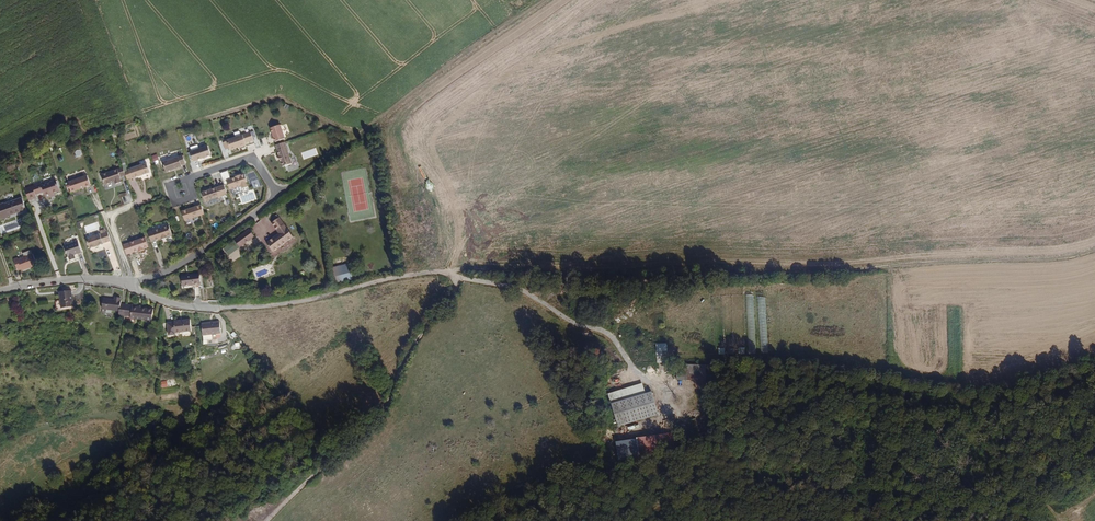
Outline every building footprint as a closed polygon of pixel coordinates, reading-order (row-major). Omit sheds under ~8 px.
[(285,138),(280,124),(270,128),(275,142),(285,138)] [(246,144),(245,143),(253,140),(251,132),(226,140),(230,150),(239,146),(240,147),(245,145),(246,144)] [(292,163),(286,148),(284,142),(276,145),(277,149),(276,150),(279,155),(278,156),(280,161),(280,160),(283,166),(292,163)] [(209,155),(206,146),(188,152),(191,161),(209,155)] [(179,165),(182,164),(184,163),(181,155),(161,162),(164,172),(174,169),(179,167),(180,167),(179,165)] [(149,172),(146,163),(127,169),(127,170),(130,177),(130,178),(149,172)] [(120,179),(119,176),(125,174),(124,171),(122,166),(100,174),(104,184),(114,180),(115,183),(120,181),(120,179)] [(246,183),(243,174),(239,176),(239,175),(234,176),(234,177),(230,179),(225,181),(229,190),(240,186),(241,189),(247,187),(245,183),(246,183)] [(90,185),(87,175),(67,181),(70,191),(90,185)] [(60,190),(56,180),(42,184),(41,183),(36,185),(39,193),(44,191),(46,198),(51,196),(50,193),(54,192),(60,190)] [(204,202),(226,194),(224,185),(215,188),(209,190),(208,189),(201,191),(201,192),(204,202)] [(35,194),(32,186),(24,189),(27,196),(28,200),(36,197),(35,194)] [(22,198),(5,204),(4,204),(0,205),(0,213),(7,210),(9,217),(26,211),(22,198)] [(203,214),(200,205),(193,207),(189,208),(188,208),(182,210),(181,211),(185,221),(203,214)] [(7,210),(0,213),(0,216),(1,219),(9,217),(7,210)] [(273,252),(293,237),(279,218),(271,223),(278,234),(266,243),(273,252)] [(171,234),(169,225),(148,231),(151,241),(156,239),(156,240),(161,239),(161,237),(171,234)] [(254,236),(249,229),(234,239),(239,247),(254,236)] [(110,239),(107,230),(99,233),(99,232),(85,237),(89,247),(94,245),(94,244),(97,243),(98,244),(103,242),(103,241),(110,239)] [(148,247),(145,237),(123,244),(126,255),(138,251),(139,252),(144,250),(143,249),(148,247)] [(81,252),(77,241),(63,245),(67,257),(68,256),(70,260),(75,258),(74,254),(81,252)] [(36,265),(32,255),(18,260),(18,258),(13,260),(17,270),(21,269),(22,270),(36,265)] [(336,284),(353,280),(350,272),(334,276),(336,284)] [(199,285),(198,274),(181,276),(182,287),(199,285)] [(73,307),(72,290),(58,291),(59,308),(73,307)] [(124,317),(125,305),(121,304),(121,301),(119,301),(120,298),(114,298),(113,301),(102,300),(101,310),(118,312),(118,316),(124,317)] [(152,322),(153,308),(141,307),(140,308),(132,308),(133,305),(125,305),(124,317),(131,317),(130,319),(152,322)] [(192,332),(190,320),(174,322),(174,324),(168,324),(169,336),(175,336),(175,334),(192,332)] [(221,334),(220,323),(202,325),(203,337),(221,334)] [(656,343),(656,363),(668,363),(667,343),(656,343)] [(608,393),(611,403),(646,393),(643,383),(608,393)] [(646,393),(611,403),(618,426),(658,414),(652,391),(646,393)] [(636,437),(636,438),(639,455),(676,450),(673,432),(636,437)] [(636,438),(616,442),(618,459),(639,456),(639,455),(636,438)]
